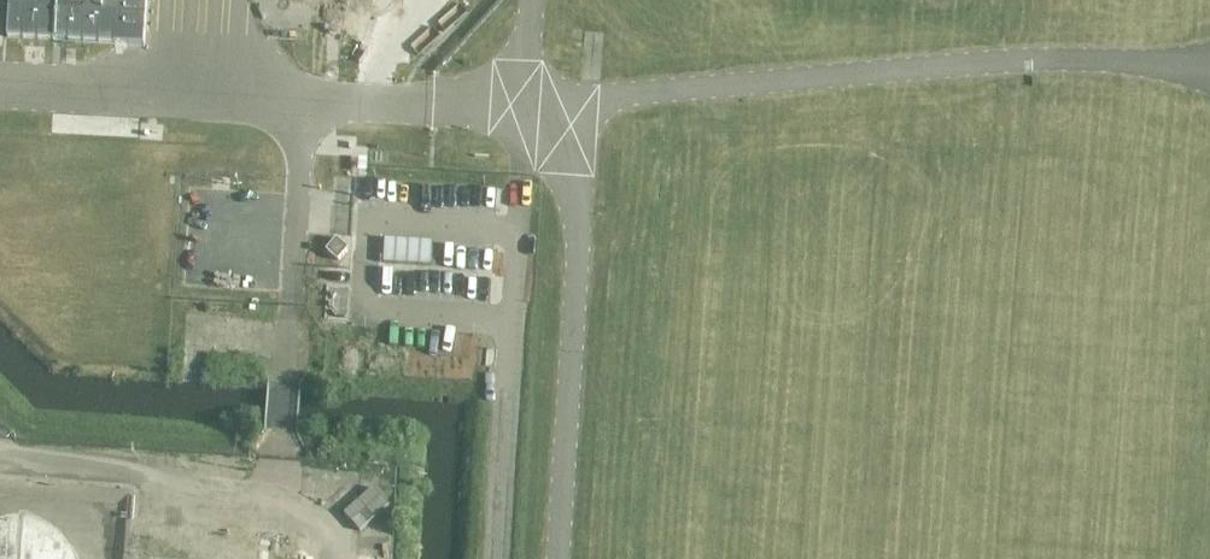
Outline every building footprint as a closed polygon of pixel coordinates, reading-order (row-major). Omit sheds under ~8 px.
[(147,0),(10,0),(8,36),(54,39),(61,40),(115,43),(144,45),(147,0)] [(337,239),(326,250),(337,260),(348,248),(337,239)] [(360,531),(389,506),(372,488),(344,513),(360,531)] [(69,549),(62,541),(54,533),(44,528),(33,524),(22,522),(11,523),(0,526),(0,558),(74,558),(69,549)]
